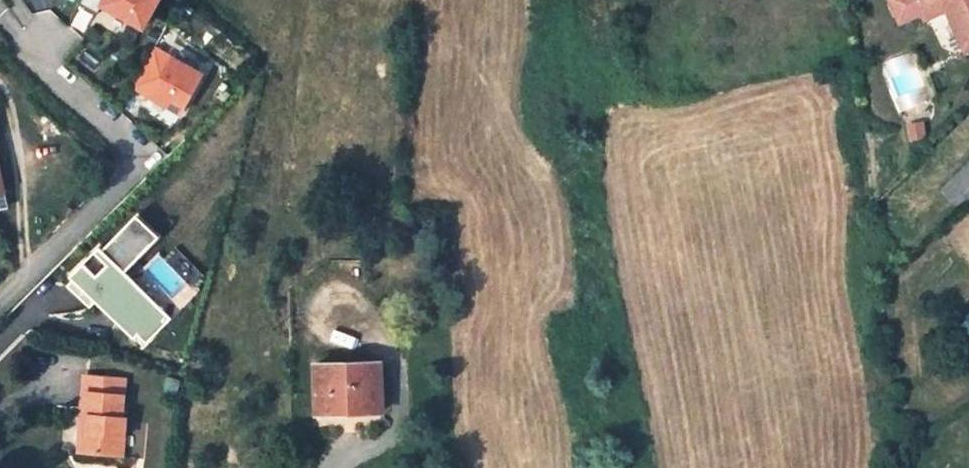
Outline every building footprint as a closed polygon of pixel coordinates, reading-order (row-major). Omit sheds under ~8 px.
[(79,4),(97,14),(102,6),(142,28),(158,0),(81,0),(79,4)] [(899,21),(919,13),(941,3),(944,10),(963,50),(968,47),(968,0),(890,0),(899,21)] [(922,20),(944,10),(941,3),(919,13),(922,20)] [(181,113),(203,74),(172,57),(151,96),(181,113)] [(138,213),(103,249),(126,271),(161,236),(138,213)] [(103,249),(100,246),(70,276),(135,338),(139,334),(148,343),(173,318),(126,271),(103,249)] [(380,411),(378,365),(317,367),(318,413),(380,411)] [(127,381),(89,377),(85,416),(89,416),(85,454),(123,457),(127,419),(123,419),(127,381)] [(85,454),(89,416),(85,416),(83,416),(80,453),(85,454)]
